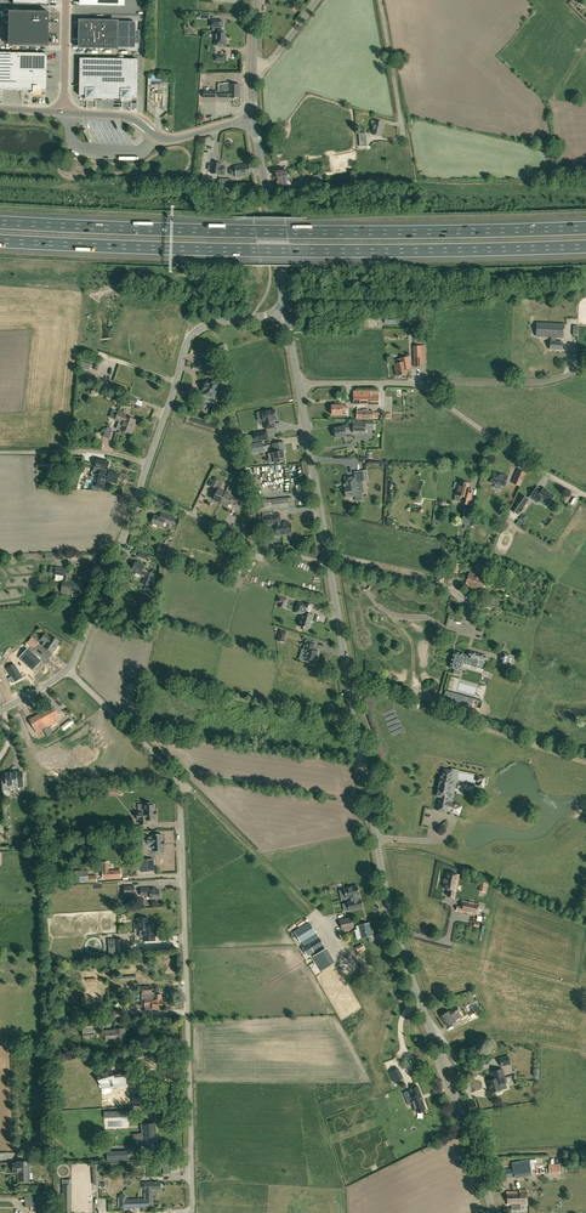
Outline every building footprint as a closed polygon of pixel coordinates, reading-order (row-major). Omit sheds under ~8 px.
[(11,11),(10,45),(47,45),(48,45),(48,39),(47,39),(47,21),(49,21),(49,12),(11,11)] [(212,31),(215,31),(215,40),(219,41),(219,46),(226,47),(227,37),(225,37),(225,30),(221,30),(221,28),(222,28),(223,20),(210,19),(210,27),(212,27),(212,31)] [(80,21),(80,47),(117,48),(129,48),(135,48),(135,22),(129,22),(117,22),(80,21)] [(16,90),(16,53),(0,53),(0,90),(16,90)] [(16,53),(16,90),(31,90),(34,94),(40,94),(40,90),(46,91),(47,54),(16,53)] [(80,58),(79,95),(86,95),(86,99),(95,99),(108,99),(108,96),(109,59),(80,58)] [(108,96),(108,99),(121,100),(131,100),(131,96),(137,96),(138,59),(109,59),(108,96)] [(150,113),(155,118),(158,118),(162,118),(165,116),(167,113),(170,113),(170,80),(161,80),(161,79),(156,79),(156,75),(151,75),(151,78),(148,78),(147,113),(150,113)] [(229,85),(229,83),(224,83),(224,84),(219,84),(219,97),(229,97),(230,97),(230,98),(231,99),(234,99),(234,97),(240,97),(240,85),(229,85)] [(381,136),(382,130),(381,130),(383,122),(375,121),(372,134),(381,136)] [(225,175),(226,167),(221,166),(221,163),(213,162),(211,173),(225,175)] [(236,177),(250,175),(248,163),(235,165),(236,177)] [(278,187),(287,186),(286,179),(288,179),(286,170),(276,171),(278,187)] [(408,322),(407,315),(384,316),(384,324),(404,323),(404,322),(408,322)] [(563,337),(564,323),(537,322),(536,336),(551,337),(551,341),(550,341),(550,349),(562,350),(563,341),(555,341),(555,337),(563,337)] [(414,366),(422,366),(421,346),(413,346),(414,366)] [(397,376),(407,374),(407,370),(411,369),(409,357),(395,359),(396,364),(395,364),(397,376)] [(212,371),(213,366),(212,366),(213,364),(198,360),(196,368),(210,372),(211,370),(212,371)] [(89,370),(91,364),(82,361),(80,367),(89,370)] [(224,385),(219,383),(212,381),(211,382),(208,380),(207,384),(205,383),(205,385),(204,384),(202,389),(203,390),(203,391),(204,391),(203,395),(208,397),(208,398),(213,399),(213,398),(214,398),(214,397),(216,398),(218,391),(223,392),(224,386),(225,385),(224,385)] [(379,404),(379,395),(371,395),(371,391),(354,391),(354,404),(379,404)] [(342,405),(342,403),(337,403),(337,405),(332,405),(332,406),(331,406),(331,408),(332,408),(332,414),(342,414),(342,410),(347,410),(347,406),(342,405)] [(275,414),(275,410),(268,411),(268,410),(262,411),(264,421),(265,421),(266,428),(274,427),(273,420),(276,419),(276,418),(277,417),(276,415),(275,414)] [(131,416),(126,414),(118,412),(116,419),(120,421),(118,428),(120,429),(131,433),(136,420),(131,418),(131,416)] [(353,422),(353,432),(366,433),(366,430),(366,422),(353,422)] [(351,439),(348,425),(342,426),(335,427),(335,428),(334,429),(333,429),(334,432),(335,432),(336,438),(344,436),(344,440),(351,439)] [(255,441),(268,438),(267,431),(254,433),(255,441)] [(247,454),(264,451),(263,442),(245,445),(247,454)] [(275,463),(285,461),(284,451),(286,451),(284,442),(273,444),(274,452),(273,452),(275,463)] [(107,480),(113,482),(112,483),(117,484),(119,479),(118,479),(119,474),(115,473),(116,472),(109,470),(111,464),(109,464),(98,461),(96,467),(102,469),(101,473),(102,473),(100,481),(106,482),(107,480)] [(365,481),(363,470),(354,471),(355,476),(350,477),(349,476),(346,476),(346,477),(345,478),(346,483),(347,484),(345,487),(345,488),(346,488),(346,489),(351,489),(351,488),(357,487),(356,482),(365,481)] [(520,486),(525,473),(518,470),(512,483),(520,486)] [(505,486),(508,476),(494,473),(491,482),(505,486)] [(220,489),(221,486),(218,484),(219,481),(215,478),(211,485),(217,489),(218,487),(220,489)] [(466,495),(469,484),(459,481),(458,489),(457,489),(455,494),(463,496),(461,502),(469,504),(471,496),(466,495)] [(538,503),(543,507),(547,500),(553,504),(558,497),(554,494),(556,491),(547,486),(539,495),(543,498),(538,503)] [(220,502),(225,492),(218,489),(215,494),(214,494),(213,497),(214,498),(213,499),(220,502)] [(236,498),(232,496),(225,492),(220,502),(222,503),(221,505),(224,506),(226,505),(227,506),(230,500),(234,502),(233,503),(238,506),(242,499),(237,496),(236,498)] [(274,514),(274,510),(289,508),(288,497),(257,501),(258,511),(259,511),(259,512),(263,512),(263,516),(274,514)] [(525,502),(519,499),(512,511),(517,515),(525,502)] [(472,510),(465,509),(462,523),(469,525),(472,510)] [(175,517),(161,513),(160,517),(154,515),(151,523),(163,526),(164,521),(173,524),(175,517)] [(275,525),(274,514),(263,516),(264,523),(269,523),(270,530),(272,530),(272,535),(276,534),(276,535),(277,535),(277,536),(278,537),(281,536),(282,535),(282,534),(287,534),(287,535),(288,536),(291,535),(292,534),(291,532),(292,532),(291,523),(285,524),(285,522),(281,522),(281,524),(275,525)] [(168,557),(171,549),(159,545),(157,553),(168,557)] [(185,565),(187,559),(175,555),(173,561),(185,565)] [(149,586),(154,573),(143,568),(144,565),(135,562),(132,569),(136,571),(135,572),(146,576),(143,584),(149,586)] [(459,573),(461,564),(451,562),(449,570),(459,573)] [(71,585),(72,580),(68,580),(70,569),(56,567),(54,575),(64,577),(61,592),(68,593),(70,585),(71,585)] [(481,590),(485,578),(470,573),(466,585),(481,590)] [(79,595),(81,582),(72,580),(71,585),(70,585),(68,593),(79,595)] [(479,603),(482,594),(477,593),(475,598),(474,597),(472,600),(479,603)] [(313,605),(304,603),(298,601),(296,608),(294,613),(302,615),(298,626),(308,629),(311,620),(313,620),(314,615),(310,613),(311,610),(313,605)] [(51,635),(50,637),(45,633),(41,639),(44,641),(42,645),(52,652),(54,650),(57,646),(56,645),(60,641),(51,635)] [(34,648),(39,643),(32,637),(27,642),(34,648)] [(316,642),(306,639),(303,649),(306,650),(303,661),(308,662),(308,663),(312,665),(313,664),(314,664),(319,649),(314,648),(316,642)] [(41,662),(28,649),(19,659),(32,671),(41,662)] [(469,656),(466,655),(454,651),(450,667),(454,668),(453,673),(459,675),(461,670),(463,663),(483,669),(487,656),(470,651),(469,656)] [(507,665),(510,654),(504,652),(503,656),(502,655),(500,659),(502,660),(501,663),(507,665)] [(14,664),(6,669),(15,682),(22,677),(14,664)] [(449,695),(447,700),(470,706),(471,701),(449,695)] [(43,729),(47,736),(47,737),(53,734),(52,734),(48,726),(61,719),(54,705),(38,714),(40,716),(30,721),(34,728),(36,733),(43,729)] [(64,731),(74,723),(71,719),(61,726),(64,731)] [(452,769),(451,770),(444,769),(442,777),(441,777),(437,796),(441,797),(440,801),(439,801),(437,811),(447,813),(447,810),(452,812),(455,804),(449,801),(449,800),(448,798),(449,792),(451,792),(452,785),(450,785),(451,779),(452,772),(457,773),(458,770),(478,775),(478,776),(482,777),(480,783),(484,784),(484,783),(486,783),(488,778),(485,777),(479,776),(479,774),(478,774),(472,773),(472,772),(471,772),(471,773),(466,772),(466,771),(465,771),(465,772),(459,770),(453,769),(452,769)] [(10,791),(18,790),(18,787),(26,786),(25,773),(22,773),(22,771),(6,772),(7,774),(1,774),(2,785),(3,797),(11,796),(10,791)] [(474,774),(464,773),(463,781),(474,782),(474,774)] [(156,810),(155,810),(155,805),(151,806),(151,803),(144,804),(144,812),(142,812),(142,819),(139,819),(140,820),(141,820),(142,824),(147,823),(147,820),(155,819),(155,817),(156,817),(156,810)] [(111,823),(111,831),(111,832),(126,831),(126,822),(111,823)] [(153,841),(162,841),(162,834),(158,834),(156,834),(156,835),(152,835),(152,836),(148,837),(148,836),(143,837),(147,837),(148,840),(147,840),(147,841),(148,841),(148,845),(153,844),(153,841)] [(153,841),(153,844),(153,851),(163,850),(163,847),(163,846),(162,846),(162,841),(153,841)] [(141,871),(154,870),(153,859),(141,860),(141,871)] [(103,878),(121,877),(121,870),(108,871),(108,862),(102,862),(103,871),(103,878)] [(88,876),(88,870),(75,870),(76,882),(97,881),(96,875),(88,876)] [(455,874),(455,873),(455,872),(452,871),(451,872),(451,873),(447,873),(444,888),(449,889),(447,896),(454,897),(459,875),(455,874)] [(359,899),(358,896),(360,896),(357,885),(343,888),(346,899),(349,898),(350,901),(347,902),(349,909),(349,911),(363,908),(362,906),(361,898),(359,899)] [(124,895),(135,895),(134,886),(124,886),(124,895)] [(155,888),(141,888),(141,895),(150,894),(150,897),(151,898),(154,898),(154,897),(159,897),(159,896),(159,890),(159,889),(155,889),(155,888)] [(478,915),(480,904),(462,900),(462,903),(463,903),(462,907),(458,906),(457,910),(478,915)] [(148,925),(148,917),(138,918),(138,930),(144,930),(144,940),(154,940),(154,935),(153,935),(153,925),(148,925)] [(342,930),(353,927),(351,917),(340,920),(342,930)] [(294,932),(301,942),(302,941),(316,932),(310,922),(294,932)] [(362,938),(372,935),(369,923),(359,925),(362,938)] [(316,932),(302,941),(304,946),(309,943),(309,944),(319,938),(318,936),(316,932)] [(115,955),(123,954),(122,938),(114,939),(115,955)] [(313,950),(323,944),(320,938),(319,938),(309,944),(309,943),(304,946),(302,947),(307,956),(314,951),(313,950)] [(358,952),(365,949),(362,944),(356,947),(358,952)] [(322,971),(332,964),(323,950),(313,956),(322,971)] [(152,986),(142,987),(142,996),(152,995),(152,993),(152,986)] [(152,995),(142,996),(142,999),(143,1001),(149,1001),(149,1002),(153,1002),(153,1004),(157,1004),(157,1000),(162,1000),(161,994),(155,995),(154,993),(152,993),(152,995)] [(142,999),(142,1002),(145,1002),(145,1006),(146,1011),(153,1010),(158,1010),(158,1008),(163,1008),(162,1000),(157,1000),(157,1004),(153,1004),(153,1002),(149,1002),(149,1001),(143,1001),(142,999)] [(460,1011),(457,1007),(454,1010),(453,1009),(449,1011),(441,1016),(448,1026),(456,1021),(452,1016),(460,1011)] [(477,1014),(481,1012),(479,1007),(469,1011),(471,1015),(471,1016),(477,1014)] [(122,1021),(122,1019),(125,1019),(125,1010),(114,1010),(114,1019),(115,1019),(115,1021),(122,1021)] [(83,1037),(94,1036),(93,1027),(82,1028),(83,1037)] [(125,1040),(124,1028),(114,1029),(114,1030),(105,1030),(106,1040),(115,1039),(115,1041),(125,1040)] [(501,1066),(511,1064),(509,1056),(499,1058),(501,1066)] [(394,1082),(402,1078),(397,1068),(390,1071),(394,1082)] [(115,1088),(126,1084),(126,1080),(126,1079),(125,1071),(119,1072),(120,1074),(118,1075),(114,1076),(111,1069),(99,1072),(101,1079),(104,1087),(107,1086),(113,1084),(115,1088)] [(504,1077),(502,1069),(492,1071),(492,1072),(491,1073),(492,1076),(493,1076),(494,1079),(488,1080),(491,1093),(501,1090),(500,1084),(507,1082),(506,1077),(504,1077)] [(426,1109),(421,1096),(422,1096),(418,1086),(411,1089),(411,1090),(404,1093),(405,1097),(407,1096),(407,1097),(409,1096),(408,1096),(411,1095),(411,1097),(417,1112),(420,1111),(421,1111),(422,1111),(422,1110),(426,1109)] [(441,1102),(440,1098),(438,1099),(437,1095),(428,1097),(430,1104),(441,1102)] [(144,1134),(135,1135),(136,1144),(146,1143),(156,1142),(155,1132),(156,1132),(155,1123),(142,1124),(144,1134)] [(120,1161),(120,1151),(106,1151),(107,1162),(120,1161)] [(504,1178),(515,1176),(514,1175),(531,1172),(529,1159),(512,1163),(513,1168),(503,1170),(504,1178)] [(29,1180),(28,1161),(18,1161),(18,1163),(12,1163),(13,1172),(19,1172),(20,1181),(29,1180)] [(162,1162),(158,1163),(159,1167),(163,1166),(164,1174),(171,1173),(169,1161),(162,1162)] [(563,1164),(552,1164),(552,1174),(563,1174),(563,1164)] [(157,1182),(144,1182),(144,1189),(146,1189),(146,1199),(126,1199),(126,1194),(119,1194),(120,1208),(127,1207),(127,1208),(131,1208),(131,1207),(153,1207),(152,1189),(161,1189),(161,1182),(157,1182)] [(71,1212),(71,1185),(62,1185),(62,1212),(71,1212)] [(507,1205),(527,1205),(527,1189),(520,1189),(520,1191),(507,1191),(507,1205)] [(38,1206),(38,1196),(25,1196),(25,1207),(38,1206)]
